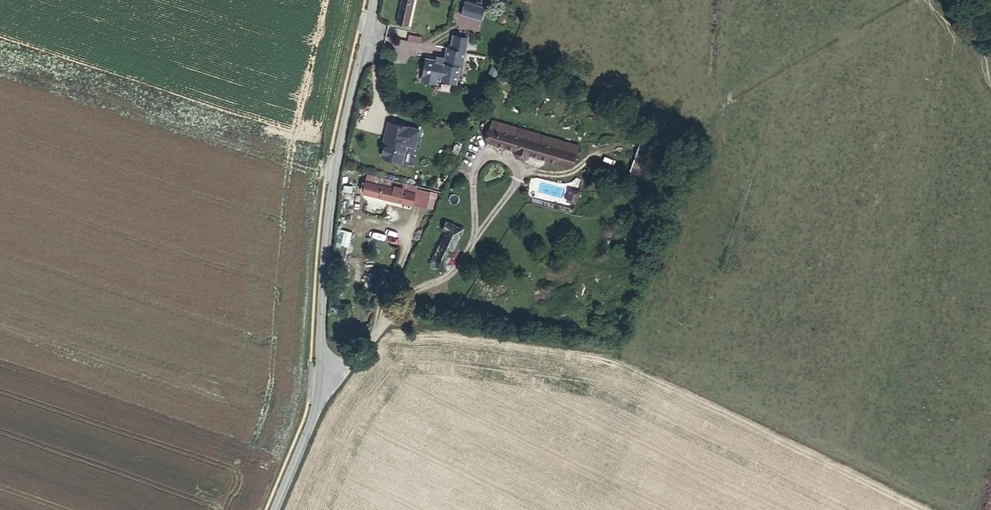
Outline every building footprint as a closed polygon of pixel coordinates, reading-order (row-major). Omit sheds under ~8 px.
[(415,0),(402,0),(397,26),(409,28),(415,0)] [(482,20),(486,7),(466,1),(463,15),(482,20)] [(465,43),(467,29),(454,27),(452,41),(465,43)] [(463,59),(465,43),(452,41),(448,40),(447,51),(438,50),(438,54),(426,52),(423,74),(437,76),(438,70),(443,71),(443,73),(458,75),(460,59),(463,59)] [(402,155),(407,137),(416,139),(419,121),(389,114),(412,123),(408,132),(386,124),(382,147),(384,151),(402,155)] [(408,132),(412,123),(389,114),(386,124),(408,132)] [(570,142),(518,127),(519,121),(495,114),(488,135),(517,143),(516,145),(517,148),(519,151),(524,153),(528,152),(530,147),(572,160),(574,150),(570,149),(570,142)] [(577,139),(519,121),(518,127),(570,142),(570,149),(574,150),(577,139)] [(650,178),(662,136),(641,130),(629,172),(650,178)] [(414,200),(420,181),(372,168),(367,187),(373,188),(376,177),(407,185),(403,197),(414,200)] [(403,197),(407,185),(376,177),(373,188),(403,197)] [(576,198),(580,186),(570,183),(566,196),(576,198)] [(446,263),(463,224),(446,216),(442,225),(447,227),(432,257),(446,263)] [(596,314),(601,299),(590,296),(585,312),(596,314)]
